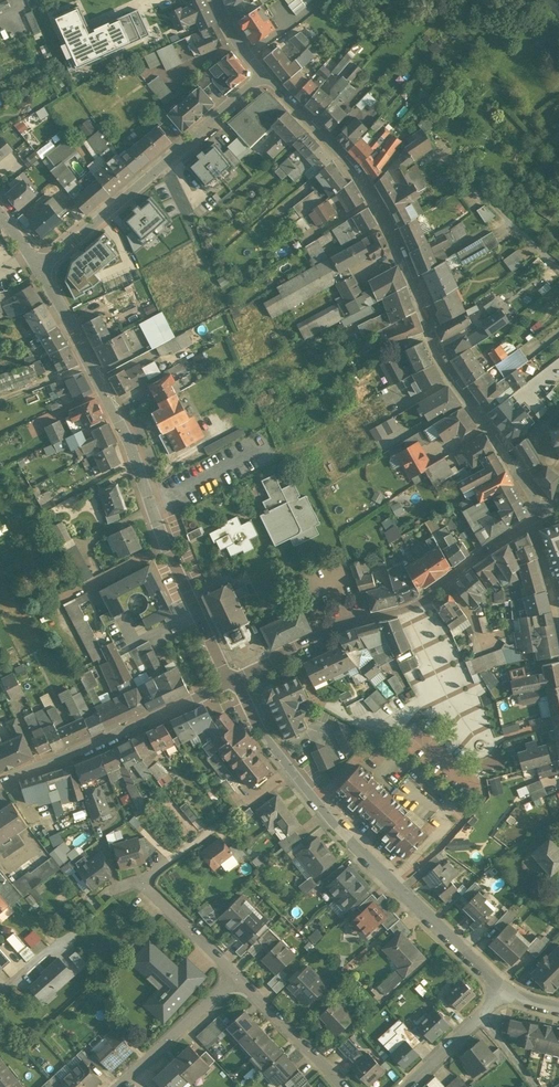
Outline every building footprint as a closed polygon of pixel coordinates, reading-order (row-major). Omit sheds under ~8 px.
[(0,2),(0,11),(11,7),(8,0),(6,0),(0,2)] [(206,0),(191,0),(188,2),(190,6),(197,21),(201,30),(217,23),(206,0)] [(241,0),(224,0),(226,5),(236,22),(238,21),(249,13),(241,1),(241,0)] [(248,0),(243,0),(241,1),(249,13),(260,6),(257,0),(256,0),(251,3),(248,0)] [(303,2),(301,0),(295,0),(289,4),(288,5),(293,10),(303,2)] [(297,16),(307,7),(306,5),(303,2),(293,10),(297,16)] [(96,31),(95,29),(91,31),(79,5),(53,17),(77,69),(137,42),(125,15),(110,22),(111,24),(121,20),(131,42),(78,66),(56,18),(78,8),(90,34),(96,31)] [(190,6),(182,10),(181,7),(170,12),(179,31),(189,26),(189,25),(197,21),(190,6)] [(249,13),(238,21),(244,30),(254,43),(276,29),(276,28),(278,27),(273,19),(271,21),(260,6),(249,13)] [(110,22),(95,29),(96,31),(90,34),(78,8),(56,18),(78,66),(131,42),(121,20),(111,24),(110,22)] [(125,15),(137,42),(151,35),(139,9),(125,15)] [(35,17),(32,11),(26,14),(35,34),(41,32),(35,17)] [(217,23),(201,30),(202,31),(193,34),(186,37),(196,57),(218,47),(218,48),(227,43),(217,23)] [(301,31),(290,39),(286,42),(288,45),(292,41),(297,47),(302,52),(307,48),(312,43),(301,31)] [(172,43),(157,50),(163,63),(167,70),(182,63),(172,43)] [(287,56),(279,46),(265,58),(285,83),(299,70),(302,68),(296,59),(292,63),(287,56)] [(297,47),(287,56),(292,63),(296,59),(302,52),(297,47)] [(302,52),(296,59),(302,68),(315,58),(307,48),(302,52)] [(157,50),(144,56),(151,69),(163,63),(157,50)] [(232,51),(211,68),(216,75),(214,77),(216,79),(215,83),(225,95),(248,75),(249,71),(232,51)] [(347,54),(331,73),(336,77),(352,58),(347,54)] [(319,61),(313,68),(317,72),(323,65),(319,61)] [(355,63),(335,86),(341,92),(349,83),(362,69),(355,63)] [(331,73),(323,65),(317,72),(321,76),(325,80),(331,73)] [(211,68),(206,72),(205,71),(194,80),(200,87),(203,90),(214,81),(212,79),(214,77),(216,75),(211,68)] [(285,83),(284,84),(295,96),(309,81),(299,70),(285,83)] [(175,96),(158,76),(148,84),(164,105),(175,96)] [(321,76),(315,83),(319,87),(325,80),(321,76)] [(309,81),(295,96),(305,105),(319,87),(315,83),(310,79),(309,81)] [(334,100),(334,101),(339,107),(355,89),(349,83),(334,100)] [(341,92),(335,86),(332,89),(332,94),(330,97),(334,100),(341,92)] [(197,89),(189,95),(190,96),(179,106),(178,105),(171,111),(171,112),(168,114),(170,117),(182,130),(183,129),(184,130),(185,129),(184,128),(184,126),(190,121),(192,122),(193,123),(194,122),(193,121),(195,119),(196,120),(201,116),(200,114),(203,112),(204,113),(204,112),(204,110),(210,105),(212,105),(212,106),(213,105),(212,104),(214,103),(203,90),(200,87),(197,90),(197,89)] [(319,87),(305,105),(319,117),(334,101),(334,100),(330,97),(319,87)] [(268,92),(266,91),(265,92),(228,123),(240,136),(249,146),(250,147),(272,126),(272,125),(286,111),(269,92),(268,92)] [(376,101),(368,93),(365,96),(370,100),(367,103),(371,107),(376,101)] [(365,96),(357,105),(361,109),(367,103),(370,100),(365,96)] [(334,101),(319,117),(332,130),(351,109),(349,107),(344,112),(339,107),(334,101)] [(45,107),(24,117),(27,124),(48,113),(45,107)] [(168,114),(162,107),(157,111),(165,121),(170,117),(168,114)] [(165,121),(157,111),(152,115),(160,125),(165,121)] [(306,131),(287,111),(286,111),(272,125),(272,126),(279,133),(288,143),(291,146),(293,144),(306,131)] [(428,114),(419,125),(422,129),(422,128),(425,132),(436,124),(428,114)] [(357,117),(335,137),(348,151),(348,150),(362,138),(362,137),(360,136),(368,128),(357,117)] [(378,118),(371,127),(377,132),(384,123),(378,118)] [(16,126),(22,132),(29,126),(22,119),(16,126)] [(97,132),(87,119),(80,125),(90,138),(97,132)] [(158,126),(137,144),(150,159),(171,141),(158,126)] [(384,127),(368,145),(373,150),(390,132),(384,127)] [(97,132),(90,138),(101,154),(113,145),(102,128),(97,132)] [(416,140),(411,143),(409,141),(405,148),(415,160),(435,147),(425,132),(422,128),(422,129),(413,135),(416,140)] [(381,150),(393,135),(394,133),(391,130),(390,132),(373,150),(374,151),(369,155),(374,161),(381,150)] [(306,131),(293,144),(298,149),(306,158),(320,145),(306,131)] [(279,133),(276,135),(274,133),(261,145),(273,157),(288,143),(279,133)] [(393,135),(381,150),(390,156),(401,141),(393,135)] [(240,136),(238,138),(247,147),(249,146),(240,136)] [(12,147),(4,138),(3,139),(10,148),(12,147)] [(78,152),(68,138),(62,144),(72,157),(78,152)] [(247,147),(238,138),(229,146),(238,156),(247,147)] [(362,138),(348,150),(360,163),(369,155),(374,151),(373,150),(368,145),(362,138)] [(0,141),(0,159),(11,149),(10,148),(3,139),(0,141)] [(215,142),(204,152),(206,154),(215,146),(231,165),(207,185),(191,167),(200,159),(198,157),(187,166),(208,191),(214,186),(212,184),(229,170),(231,172),(236,167),(224,153),(215,142)] [(72,157),(62,144),(54,150),(63,161),(62,161),(64,163),(72,157)] [(137,144),(121,158),(134,173),(150,159),(137,144)] [(113,145),(101,154),(107,163),(118,154),(113,145)] [(320,145),(306,158),(312,163),(319,171),(332,161),(333,159),(320,145)] [(215,146),(206,154),(204,152),(203,150),(197,155),(198,157),(200,159),(191,167),(207,185),(231,165),(215,146)] [(229,148),(224,153),(236,167),(242,162),(229,148)] [(415,160),(405,148),(399,158),(385,173),(404,206),(415,199),(421,196),(418,191),(427,185),(413,161),(415,160)] [(298,149),(280,166),(281,166),(276,171),(283,178),(288,174),(288,175),(306,158),(298,149)] [(63,161),(54,150),(47,156),(56,166),(62,161),(63,161)] [(390,156),(381,150),(374,161),(380,169),(390,156)] [(38,159),(33,153),(24,161),(28,166),(38,159)] [(121,158),(118,154),(107,163),(94,175),(98,179),(110,194),(134,173),(121,158)] [(369,155),(360,163),(373,180),(382,172),(380,169),(374,161),(369,155)] [(306,158),(288,175),(294,180),(303,172),(312,163),(306,158)] [(64,163),(62,161),(56,166),(51,171),(61,183),(65,188),(76,179),(64,163)] [(347,183),(332,161),(319,171),(315,175),(319,180),(331,196),(335,192),(347,183)] [(312,163),(303,172),(309,179),(315,175),(319,171),(312,163)] [(385,173),(375,184),(392,213),(404,206),(385,173)] [(444,174),(432,180),(436,186),(448,179),(444,174)] [(19,175),(9,184),(13,189),(23,180),(19,175)] [(85,190),(76,179),(65,188),(70,194),(74,199),(85,190)] [(85,190),(74,199),(86,214),(110,194),(98,179),(85,190)] [(13,189),(7,194),(18,208),(19,209),(35,195),(23,180),(13,189)] [(331,196),(319,180),(312,186),(316,192),(323,201),(327,199),(331,196)] [(347,183),(335,192),(348,212),(365,201),(352,180),(347,183)] [(61,183),(55,188),(63,199),(70,194),(65,188),(61,183)] [(316,192),(302,202),(309,211),(323,201),(316,192)] [(151,196),(140,206),(142,208),(150,201),(166,219),(143,239),(127,221),(136,213),(134,211),(123,220),(144,245),(149,240),(148,239),(165,224),(167,226),(172,221),(160,207),(151,196)] [(53,197),(40,208),(42,211),(30,221),(32,223),(43,236),(62,220),(58,215),(64,209),(53,197)] [(547,201),(541,197),(536,206),(541,210),(539,212),(551,219),(557,208),(547,201)] [(309,211),(309,212),(316,223),(319,226),(336,214),(327,199),(323,201),(309,211)] [(415,199),(404,206),(392,213),(400,227),(416,217),(423,213),(415,199)] [(150,201),(142,208),(140,206),(139,205),(133,209),(134,211),(136,213),(127,221),(143,239),(166,219),(150,201)] [(301,201),(293,207),(297,211),(302,217),(309,212),(309,211),(302,202),(301,201)] [(494,214),(484,205),(477,210),(485,221),(494,214)] [(368,207),(352,217),(357,224),(362,234),(375,226),(378,224),(368,207)] [(297,211),(283,222),(287,228),(291,225),(302,217),(297,211)] [(309,212),(302,217),(291,225),(294,230),(298,235),(316,223),(309,212)] [(30,221),(23,213),(18,218),(27,228),(32,223),(30,221)] [(357,224),(352,217),(346,221),(351,228),(357,224)] [(416,217),(400,227),(411,251),(428,243),(416,217)] [(351,228),(346,221),(332,230),(336,237),(342,246),(356,237),(351,228)] [(468,233),(462,221),(450,229),(451,231),(452,231),(457,240),(468,233)] [(332,230),(317,239),(322,246),(336,237),(332,230)] [(380,231),(347,249),(355,263),(370,255),(373,260),(390,251),(380,231)] [(451,231),(445,234),(450,244),(457,240),(452,231),(451,231)] [(492,231),(481,238),(488,251),(500,244),(492,231)] [(119,255),(108,242),(112,239),(106,232),(85,249),(87,251),(100,239),(104,244),(106,243),(115,255),(87,279),(90,282),(80,290),(69,277),(73,262),(81,256),(79,254),(71,261),(67,276),(74,284),(69,287),(75,299),(86,293),(85,291),(94,286),(101,280),(96,274),(119,255)] [(445,234),(429,242),(438,264),(446,259),(441,248),(450,244),(445,234)] [(481,238),(457,252),(465,265),(488,251),(481,238)] [(104,244),(100,239),(87,251),(81,256),(73,262),(69,277),(80,290),(90,282),(87,279),(115,255),(106,243),(104,244)] [(317,239),(305,246),(316,266),(329,258),(322,246),(317,239)] [(411,251),(410,252),(419,274),(438,264),(429,242),(411,251)] [(347,249),(332,257),(340,272),(348,267),(355,263),(347,249)] [(516,250),(503,260),(512,272),(525,262),(516,250)] [(316,266),(277,288),(281,293),(289,308),(336,282),(337,284),(353,275),(348,267),(340,272),(332,257),(329,258),(316,266)] [(547,266),(539,257),(530,265),(539,274),(547,266)] [(446,260),(438,264),(419,274),(419,275),(422,273),(434,302),(458,287),(446,260)] [(397,265),(369,281),(372,288),(362,293),(369,305),(372,304),(384,297),(406,286),(406,285),(397,265)] [(362,293),(353,275),(337,284),(343,295),(353,314),(369,305),(362,293)] [(32,284),(14,295),(18,301),(24,311),(26,314),(44,303),(32,284)] [(406,286),(384,297),(388,311),(392,323),(390,324),(390,325),(403,318),(403,317),(415,311),(406,286)] [(104,296),(113,315),(133,306),(124,287),(123,288),(116,290),(104,296)] [(458,287),(434,302),(438,310),(437,311),(436,313),(441,324),(465,311),(465,310),(455,289),(459,287),(458,287)] [(289,308),(281,293),(265,302),(273,317),(289,308)] [(353,314),(343,295),(335,299),(337,302),(345,317),(346,318),(353,314)] [(494,299),(485,306),(487,310),(484,313),(486,316),(499,306),(494,299)] [(18,301),(6,306),(12,317),(24,311),(18,301)] [(337,302),(297,324),(305,339),(345,317),(337,302)] [(26,314),(30,321),(25,324),(28,329),(33,326),(39,336),(58,326),(44,303),(26,314)] [(346,318),(342,320),(345,325),(367,314),(366,312),(374,308),(372,304),(353,314),(346,318)] [(476,304),(465,310),(465,311),(466,311),(467,311),(468,314),(477,309),(478,307),(476,304)] [(501,308),(480,322),(484,328),(489,335),(490,335),(509,321),(501,308)] [(388,311),(372,319),(372,318),(358,325),(364,338),(374,334),(373,333),(390,325),(390,324),(392,323),(388,311)] [(415,311),(403,317),(403,318),(408,336),(423,331),(416,311),(415,311)] [(467,311),(442,324),(436,327),(441,340),(458,332),(465,327),(471,322),(468,314),(467,311)] [(100,315),(83,324),(95,347),(112,338),(110,334),(114,331),(109,321),(105,324),(100,315)] [(403,318),(390,325),(382,330),(389,343),(408,336),(403,318)] [(160,320),(146,328),(157,347),(174,338),(170,331),(167,332),(160,320)] [(58,326),(39,336),(44,343),(43,344),(50,354),(69,345),(58,326)] [(484,328),(467,338),(472,347),(489,336),(490,335),(489,335),(484,328)] [(112,338),(95,347),(104,366),(134,351),(124,332),(112,338)] [(174,338),(157,347),(161,356),(172,350),(174,353),(191,344),(185,332),(174,338)] [(466,334),(444,346),(451,360),(469,347),(469,348),(470,348),(472,347),(467,338),(466,334)] [(500,345),(489,353),(496,364),(507,355),(508,356),(512,352),(518,347),(509,335),(498,342),(500,345)] [(39,336),(31,341),(35,348),(43,344),(44,343),(39,336)] [(423,341),(405,350),(413,367),(416,372),(433,363),(423,341)] [(69,345),(50,354),(60,373),(79,365),(69,345)] [(469,347),(451,360),(467,385),(485,372),(470,348),(469,348),(469,347)] [(517,369),(528,361),(518,347),(512,352),(508,356),(517,369)] [(203,353),(192,358),(195,363),(206,358),(203,353)] [(507,355),(496,364),(506,377),(517,369),(508,356),(507,355)] [(402,372),(394,357),(384,362),(393,379),(395,383),(395,384),(402,380),(405,378),(402,372)] [(37,362),(13,370),(13,371),(19,388),(38,381),(35,373),(45,369),(40,360),(37,362)] [(143,368),(149,380),(162,373),(155,361),(143,368)] [(140,363),(125,371),(134,387),(149,380),(143,368),(140,363)] [(405,378),(402,380),(411,395),(442,378),(433,363),(416,372),(405,378)] [(368,366),(356,372),(360,379),(372,373),(368,366)] [(411,367),(402,372),(405,378),(416,372),(413,367),(411,367)] [(125,371),(124,369),(110,378),(120,396),(134,387),(125,371)] [(517,369),(506,377),(512,385),(516,391),(522,386),(527,383),(517,369)] [(485,372),(467,385),(477,399),(496,382),(494,379),(487,370),(485,372)] [(527,383),(522,386),(526,391),(530,396),(538,404),(541,400),(546,395),(552,389),(556,385),(543,370),(527,383)] [(0,375),(0,395),(19,388),(13,371),(0,375)] [(82,371),(65,378),(67,383),(71,391),(76,400),(93,392),(82,371)] [(170,374),(150,385),(159,403),(176,393),(172,384),(175,383),(170,374)] [(506,377),(497,383),(503,391),(512,385),(506,377)] [(393,379),(375,387),(378,392),(395,383),(393,379)] [(496,382),(477,399),(488,413),(503,401),(502,401),(498,396),(503,391),(497,383),(496,382)] [(67,383),(55,388),(59,396),(71,391),(67,383)] [(498,396),(502,401),(505,399),(516,391),(512,385),(503,391),(498,396)] [(448,386),(419,402),(429,419),(443,411),(445,414),(461,404),(448,386)] [(516,391),(505,399),(510,405),(526,391),(522,386),(516,391)] [(552,389),(546,395),(551,400),(557,393),(552,389)] [(190,419),(176,393),(159,403),(162,408),(152,413),(163,434),(160,435),(170,454),(177,451),(197,441),(197,440),(205,436),(194,416),(190,419)] [(538,404),(530,396),(515,410),(517,414),(520,412),(531,425),(549,409),(541,400),(538,404)] [(96,398),(76,407),(77,410),(70,414),(70,415),(65,418),(73,434),(82,430),(106,418),(96,398)] [(503,401),(488,413),(497,424),(511,414),(511,413),(515,410),(510,405),(505,399),(502,401),(503,401)] [(61,401),(51,405),(53,410),(63,406),(61,401)] [(463,406),(431,426),(437,436),(440,434),(445,442),(457,434),(460,437),(477,426),(463,406)] [(511,413),(511,414),(497,424),(497,425),(511,442),(516,438),(531,425),(520,412),(517,414),(515,410),(511,413)] [(399,427),(393,417),(370,429),(376,440),(399,427)] [(59,420),(46,426),(54,443),(55,443),(66,437),(67,437),(59,420)] [(117,442),(108,423),(93,430),(95,436),(86,440),(91,451),(100,446),(102,450),(111,445),(117,442)] [(420,432),(426,443),(427,444),(438,437),(437,436),(431,426),(420,432)] [(550,430),(552,437),(554,445),(555,446),(556,446),(557,450),(556,451),(557,452),(558,452),(558,457),(558,428),(550,430)] [(242,429),(205,448),(208,454),(245,434),(242,429)] [(67,437),(66,437),(70,446),(72,450),(82,446),(85,453),(87,453),(91,451),(86,440),(82,430),(73,434),(67,437)] [(420,431),(404,441),(408,448),(417,443),(419,447),(426,443),(420,432),(420,431)] [(484,432),(456,450),(464,466),(464,467),(467,471),(474,466),(481,462),(482,461),(480,459),(494,451),(495,451),(484,432)] [(66,437),(55,443),(58,451),(70,446),(66,437)] [(541,460),(527,437),(514,447),(528,469),(539,461),(541,460)] [(417,443),(408,448),(398,453),(411,477),(424,469),(430,465),(419,447),(417,443)] [(102,450),(94,454),(99,463),(104,472),(121,463),(111,445),(102,450)] [(91,451),(87,453),(89,456),(94,454),(102,450),(100,446),(91,451)] [(494,451),(480,459),(482,461),(481,462),(485,468),(491,477),(491,478),(491,477),(505,469),(494,451)] [(430,465),(424,469),(428,476),(429,476),(435,485),(450,476),(453,474),(443,458),(430,465)] [(481,462),(474,466),(477,472),(485,468),(481,462)] [(99,463),(93,467),(97,475),(104,472),(99,463)] [(545,468),(533,477),(551,498),(552,498),(558,476),(547,466),(545,468)] [(463,479),(458,482),(463,492),(473,486),(491,477),(485,468),(477,472),(463,479)] [(415,484),(428,476),(424,469),(411,477),(415,484)] [(505,469),(491,477),(491,478),(491,477),(473,486),(478,497),(480,501),(493,494),(513,484),(505,469)] [(453,474),(450,476),(453,481),(456,480),(458,482),(463,479),(458,470),(453,474)] [(275,474),(262,480),(271,498),(263,501),(267,509),(264,510),(266,512),(261,515),(276,545),(290,538),(292,542),(294,546),(319,534),(315,526),(320,523),(307,495),(299,499),(298,496),(300,495),(294,483),(282,489),(275,474)] [(117,484),(100,490),(109,515),(118,512),(126,509),(117,484)] [(513,484),(493,494),(502,509),(521,498),(513,484)] [(473,486),(463,492),(467,499),(471,497),(472,500),(478,497),(473,486)] [(89,490),(78,495),(80,500),(91,495),(89,490)] [(376,490),(372,499),(381,503),(385,494),(376,490)] [(467,499),(460,502),(464,510),(480,501),(478,497),(472,500),(471,497),(467,499)] [(472,527),(471,527),(482,545),(508,527),(508,526),(529,513),(521,497),(521,498),(502,509),(497,511),(472,527)] [(53,499),(43,504),(46,510),(56,505),(53,499)] [(491,499),(465,514),(472,527),(497,511),(491,499)] [(401,501),(392,504),(396,514),(404,511),(401,501)] [(61,522),(53,508),(45,512),(53,527),(61,522)] [(109,515),(106,515),(109,522),(120,518),(118,512),(109,515)] [(242,525),(237,516),(227,522),(228,524),(210,533),(215,542),(217,541),(221,549),(227,546),(232,555),(244,549),(245,552),(254,548),(250,539),(258,535),(251,521),(242,525)] [(393,518),(384,523),(388,531),(397,525),(393,518)] [(72,539),(62,522),(61,522),(53,527),(62,544),(72,539)] [(540,530),(551,556),(558,581),(558,524),(540,530)] [(131,525),(110,535),(121,558),(142,548),(131,525)] [(388,531),(387,532),(391,542),(402,536),(397,525),(388,531)] [(446,526),(431,534),(433,536),(433,535),(436,541),(445,537),(451,534),(446,526)] [(200,527),(187,533),(190,540),(203,534),(200,527)] [(528,532),(512,540),(508,543),(511,549),(515,547),(517,552),(513,554),(518,565),(536,558),(538,557),(528,532)] [(456,543),(453,537),(451,534),(445,537),(448,540),(450,545),(446,548),(444,549),(453,566),(465,556),(469,554),(462,543),(460,540),(456,543)] [(433,536),(426,540),(432,550),(439,545),(436,541),(433,535),(433,536)] [(445,537),(436,541),(439,545),(442,550),(444,549),(446,548),(443,543),(448,540),(445,537)] [(72,539),(62,544),(66,550),(75,545),(72,539)] [(508,543),(492,554),(499,565),(501,568),(498,570),(500,574),(503,572),(510,581),(515,579),(518,578),(515,570),(519,568),(518,565),(513,554),(517,552),(515,547),(511,549),(508,543)] [(93,577),(75,544),(75,545),(66,550),(83,582),(93,577)] [(432,550),(406,568),(411,577),(418,589),(451,567),(442,550),(439,545),(432,550)] [(389,574),(381,548),(374,551),(384,583),(388,585),(392,584),(389,574)] [(492,554),(473,567),(488,588),(492,585),(498,592),(495,593),(496,602),(505,601),(504,589),(504,588),(491,570),(499,565),(492,554)] [(536,558),(518,565),(519,568),(525,587),(527,595),(546,590),(536,558)] [(359,561),(350,565),(353,570),(355,578),(364,576),(359,561)] [(150,564),(100,590),(110,611),(113,617),(114,616),(130,608),(129,607),(128,605),(128,603),(128,602),(128,601),(129,599),(129,598),(130,596),(131,595),(133,594),(134,593),(136,593),(138,592),(141,592),(142,593),(144,594),(145,595),(147,596),(148,598),(149,601),(149,603),(149,604),(149,606),(148,608),(147,610),(145,611),(144,612),(142,613),(140,613),(143,618),(143,619),(147,627),(165,618),(166,621),(167,621),(167,620),(177,614),(171,604),(172,604),(150,564)] [(403,570),(399,572),(398,571),(389,574),(392,584),(411,577),(406,568),(404,564),(401,566),(403,570)] [(471,568),(469,570),(470,571),(456,582),(455,581),(452,583),(469,604),(470,603),(473,607),(482,600),(481,595),(480,594),(487,589),(471,568)] [(364,576),(355,578),(361,592),(366,591),(376,588),(372,574),(364,576)] [(411,577),(392,584),(398,604),(418,596),(420,592),(418,589),(411,577)] [(515,579),(510,581),(507,583),(508,588),(516,587),(515,579)] [(229,632),(233,641),(246,635),(242,626),(248,623),(248,624),(249,624),(249,622),(251,621),(250,620),(248,621),(245,615),(247,614),(246,612),(244,613),(242,607),(243,606),(243,605),(241,606),(238,600),(240,599),(240,598),(250,593),(246,585),(234,591),(231,585),(232,584),(232,583),(230,583),(229,582),(228,582),(229,584),(224,586),(223,584),(222,585),(222,587),(210,593),(209,591),(208,592),(209,593),(204,596),(203,594),(202,595),(203,596),(202,597),(202,598),(203,598),(206,604),(205,604),(206,606),(207,605),(210,611),(209,612),(209,613),(210,613),(213,619),(212,619),(213,621),(214,620),(217,626),(216,627),(216,628),(218,628),(220,633),(219,634),(220,636),(221,635),(222,636),(224,635),(223,634),(229,632)] [(376,588),(366,591),(372,611),(398,604),(392,584),(388,585),(376,588)] [(508,588),(504,589),(505,601),(511,601),(512,618),(519,617),(520,618),(521,618),(519,610),(519,608),(519,607),(518,598),(517,590),(516,587),(508,588)] [(525,587),(517,590),(518,598),(523,597),(523,596),(527,595),(525,587)] [(527,595),(523,596),(526,608),(528,616),(532,615),(551,610),(546,590),(527,595)] [(86,593),(76,598),(79,604),(89,599),(86,593)] [(449,593),(434,604),(451,629),(467,617),(460,608),(456,611),(452,607),(457,603),(449,593)] [(79,604),(76,598),(64,604),(94,661),(98,659),(105,655),(101,647),(79,604)] [(523,608),(519,610),(521,618),(528,616),(526,608),(523,608)] [(301,609),(262,627),(272,648),(311,630),(301,609)] [(263,610),(255,614),(261,624),(268,621),(263,610)] [(551,610),(532,615),(533,620),(538,618),(539,625),(553,622),(551,610)] [(105,626),(116,621),(114,616),(113,617),(110,611),(100,616),(105,626)] [(486,615),(479,617),(483,633),(490,631),(486,615)] [(520,618),(522,630),(515,632),(517,643),(519,653),(521,653),(536,650),(538,659),(558,654),(558,651),(553,622),(539,625),(535,626),(533,620),(532,615),(521,618),(520,618)] [(398,617),(379,621),(388,641),(394,654),(410,646),(406,638),(398,617)] [(470,623),(467,617),(451,629),(454,636),(466,628),(465,626),(470,623)] [(379,621),(355,628),(360,638),(362,637),(368,648),(388,641),(379,621)] [(470,623),(465,626),(466,628),(469,634),(474,632),(470,623)] [(355,628),(337,635),(343,645),(348,651),(363,645),(366,647),(364,645),(360,638),(355,628)] [(113,641),(101,647),(105,655),(108,661),(120,655),(115,644),(113,641)] [(149,641),(137,647),(141,655),(153,649),(149,641)] [(379,653),(386,662),(396,657),(394,654),(388,641),(368,648),(367,648),(371,653),(374,652),(375,655),(379,653)] [(509,645),(506,642),(501,649),(502,649),(506,663),(522,659),(521,653),(519,653),(517,643),(509,645)] [(358,657),(365,664),(369,661),(362,650),(366,647),(363,645),(348,651),(352,656),(355,654),(358,657)] [(341,646),(323,655),(333,676),(347,670),(350,676),(352,675),(362,671),(346,651),(344,652),(341,646)] [(410,646),(394,654),(396,657),(399,663),(414,655),(410,646)] [(141,655),(137,647),(130,651),(138,666),(145,663),(141,655)] [(366,647),(362,650),(369,661),(373,657),(372,656),(371,653),(367,648),(366,647)] [(153,649),(141,655),(145,663),(153,678),(164,672),(153,649)] [(501,649),(495,651),(499,665),(506,663),(502,649),(501,649)] [(495,651),(483,655),(488,669),(491,668),(499,665),(495,651)] [(375,655),(372,656),(373,657),(379,666),(386,662),(379,653),(375,655)] [(365,664),(358,657),(355,654),(352,656),(361,667),(365,664)] [(105,655),(98,659),(100,664),(108,661),(105,655)] [(120,655),(108,661),(119,685),(125,682),(133,678),(120,655)] [(323,655),(304,663),(314,685),(333,676),(323,655)] [(414,655),(399,663),(404,673),(419,665),(414,655)] [(483,655),(466,661),(472,675),(478,672),(479,672),(488,669),(483,655)] [(361,667),(360,668),(369,678),(381,669),(379,666),(373,657),(369,661),(365,664),(361,667)] [(108,661),(100,664),(115,697),(124,693),(123,693),(119,685),(108,661)] [(510,670),(512,680),(511,680),(514,693),(547,686),(547,687),(558,685),(558,661),(543,665),(544,672),(536,674),(526,676),(523,666),(510,670)] [(164,672),(153,678),(166,703),(189,692),(177,666),(164,672)] [(501,683),(491,668),(488,669),(479,672),(484,682),(489,690),(501,683)] [(19,681),(29,676),(25,669),(16,674),(19,681)] [(90,670),(79,675),(96,707),(102,704),(93,688),(98,685),(90,670)] [(362,671),(352,675),(356,684),(368,678),(362,671)] [(478,672),(472,675),(475,683),(481,681),(478,672)] [(25,693),(14,673),(2,680),(13,699),(25,693)] [(397,677),(395,675),(388,679),(398,694),(404,690),(397,677)] [(268,701),(286,738),(294,734),(294,735),(298,736),(299,732),(307,728),(302,717),(304,715),(305,713),(303,709),(301,709),(299,710),(297,707),(300,701),(308,697),(303,688),(305,687),(304,685),(302,685),(298,676),(273,688),(272,687),(271,688),(272,688),(270,689),(269,689),(268,690),(269,690),(268,693),(267,697),(266,696),(266,697),(267,698),(268,700),(267,700),(267,701),(268,701)] [(153,678),(138,686),(149,710),(166,703),(153,678)] [(65,682),(56,687),(60,693),(69,689),(65,682)] [(125,682),(119,685),(123,693),(124,693),(127,691),(127,690),(129,689),(125,682)] [(546,687),(548,695),(552,716),(553,719),(553,723),(558,722),(558,685),(547,687),(546,687)] [(127,691),(124,693),(134,714),(147,708),(137,687),(127,691)] [(546,687),(520,694),(523,705),(541,700),(540,697),(548,695),(546,687)] [(73,696),(72,694),(69,689),(60,693),(64,701),(66,700),(74,714),(80,711),(73,696)] [(349,689),(339,695),(342,701),(353,696),(349,689)] [(388,701),(377,689),(370,695),(381,707),(388,701)] [(89,709),(80,692),(73,696),(80,711),(83,717),(85,719),(94,715),(90,708),(89,709)] [(48,709),(55,706),(48,693),(41,696),(48,709)] [(102,704),(96,707),(98,712),(105,727),(132,715),(134,714),(124,693),(115,697),(102,704)] [(381,707),(370,695),(364,700),(372,709),(375,713),(381,707)] [(203,705),(185,714),(196,733),(200,731),(201,734),(204,733),(205,735),(210,732),(215,739),(205,748),(210,755),(215,752),(220,747),(220,746),(228,742),(215,722),(203,705)] [(61,718),(55,706),(48,709),(47,710),(57,728),(62,726),(59,719),(61,718)] [(47,710),(36,715),(44,732),(52,747),(54,751),(66,746),(57,728),(47,710)] [(36,715),(34,712),(25,716),(30,726),(29,727),(35,737),(44,732),(36,715)] [(94,715),(85,719),(92,734),(105,727),(98,712),(94,715)] [(185,714),(164,723),(174,739),(179,735),(182,741),(196,733),(185,714)] [(235,726),(226,714),(225,714),(225,715),(221,718),(220,718),(215,722),(228,742),(220,746),(220,747),(250,786),(264,774),(265,776),(268,773),(269,768),(267,766),(265,767),(254,752),(250,752),(247,749),(253,744),(254,741),(242,726),(239,725),(237,726),(235,726)] [(24,733),(16,717),(7,722),(14,737),(24,733)] [(62,726),(57,728),(66,746),(92,734),(85,719),(83,717),(62,726)] [(348,726),(338,722),(335,732),(345,753),(358,747),(348,726)] [(164,723),(157,727),(157,728),(155,729),(154,728),(146,732),(156,750),(162,748),(163,750),(177,743),(174,740),(174,739),(164,723)] [(503,734),(521,729),(519,723),(502,728),(503,734)] [(35,737),(33,738),(40,753),(52,747),(44,732),(35,737)] [(146,732),(132,739),(137,749),(142,759),(152,772),(158,780),(162,777),(167,783),(172,779),(168,773),(158,761),(155,763),(151,758),(158,754),(156,750),(146,732)] [(34,756),(34,755),(24,733),(14,737),(4,742),(0,734),(0,772),(34,756)] [(122,756),(137,749),(132,739),(117,746),(122,756)] [(324,746),(316,743),(313,751),(312,751),(321,771),(335,765),(325,745),(324,746)] [(546,744),(518,752),(523,769),(551,761),(546,744)] [(105,764),(122,756),(117,746),(101,754),(105,764)] [(137,749),(122,756),(126,764),(127,766),(134,763),(142,759),(137,749)] [(232,774),(215,752),(210,755),(208,758),(208,759),(224,779),(225,779),(232,774)] [(100,753),(75,764),(82,783),(97,777),(108,772),(105,764),(101,754),(100,753)] [(122,756),(105,764),(108,772),(126,764),(122,756)] [(142,759),(134,763),(135,765),(144,777),(152,772),(142,759)] [(523,770),(525,777),(539,773),(540,776),(558,771),(558,759),(551,762),(523,770)] [(144,777),(135,765),(134,763),(127,766),(135,782),(135,783),(144,777)] [(21,781),(28,802),(51,795),(70,790),(72,800),(82,792),(74,764),(21,781)] [(127,766),(126,764),(108,772),(111,781),(120,777),(118,773),(123,771),(129,785),(135,782),(127,766)] [(359,766),(337,790),(350,802),(348,805),(353,810),(355,807),(374,824),(372,827),(377,832),(379,829),(385,834),(382,838),(405,858),(427,834),(421,828),(415,823),(405,814),(388,798),(391,795),(359,766)] [(152,772),(144,777),(154,790),(161,784),(158,780),(152,772)] [(82,783),(81,783),(85,792),(100,785),(97,777),(82,783)] [(227,779),(221,783),(230,795),(235,791),(227,779)] [(501,790),(498,779),(490,780),(493,792),(501,790)] [(540,779),(527,785),(530,792),(543,786),(540,779)] [(135,783),(135,782),(129,785),(128,785),(141,814),(146,810),(148,809),(135,783)] [(100,785),(85,792),(88,801),(87,801),(93,816),(109,809),(100,785)] [(543,786),(530,792),(534,800),(547,794),(543,786)] [(84,799),(82,792),(72,800),(70,790),(51,795),(57,814),(69,810),(67,804),(84,799)] [(213,790),(208,793),(215,804),(220,801),(213,790)] [(282,801),(277,795),(256,811),(269,827),(276,822),(278,825),(276,827),(284,838),(287,836),(295,830),(301,826),(300,825),(299,826),(282,802),(282,801)] [(408,811),(391,795),(388,798),(405,814),(408,811)] [(0,811),(0,843),(17,831),(28,824),(13,802),(0,811)] [(250,807),(237,816),(242,822),(255,813),(250,807)] [(408,811),(405,814),(415,823),(420,816),(411,808),(408,811)] [(109,809),(93,816),(94,819),(110,812),(109,809)] [(141,814),(136,817),(142,822),(151,817),(146,810),(141,814)] [(186,814),(195,824),(200,820),(191,810),(186,814)] [(142,822),(136,817),(129,821),(136,827),(142,822)] [(295,830),(287,836),(284,838),(279,842),(287,853),(302,841),(303,840),(295,830)] [(0,843),(0,851),(2,854),(2,853),(22,840),(23,839),(17,831),(0,843)] [(157,848),(145,836),(138,838),(145,860),(146,860),(157,848)] [(138,837),(114,845),(114,846),(116,845),(123,867),(121,867),(121,868),(145,861),(145,860),(138,838),(138,837)] [(335,858),(318,837),(306,847),(297,854),(299,855),(310,869),(314,874),(318,871),(322,871),(325,868),(326,865),(335,858)] [(221,838),(202,853),(214,868),(221,863),(232,855),(233,854),(228,848),(221,838)] [(532,853),(539,861),(536,863),(541,869),(543,866),(550,875),(558,867),(558,849),(550,838),(532,853)] [(470,840),(451,841),(452,850),(470,849),(470,840)] [(302,841),(287,853),(293,860),(299,855),(297,854),(306,847),(302,841)] [(247,855),(236,842),(228,848),(233,854),(232,855),(238,861),(238,862),(247,855)] [(85,850),(69,862),(76,871),(79,869),(78,869),(91,859),(85,850)] [(447,853),(443,850),(434,857),(438,860),(447,853)] [(91,859),(78,869),(79,869),(85,878),(91,885),(93,888),(109,876),(104,869),(107,867),(103,854),(101,852),(91,859)] [(232,855),(221,863),(225,868),(228,869),(238,861),(232,855)] [(310,869),(299,855),(293,860),(304,874),(310,869)] [(52,857),(30,874),(29,873),(23,877),(32,889),(60,868),(52,857)] [(434,857),(419,870),(425,876),(440,863),(438,860),(434,857)] [(76,871),(69,862),(60,868),(68,877),(76,871)] [(443,866),(440,863),(425,876),(423,878),(433,890),(435,889),(446,902),(453,896),(451,894),(458,889),(450,879),(457,872),(449,862),(443,866)] [(342,864),(327,876),(332,882),(347,869),(342,864)] [(332,882),(326,887),(336,898),(358,878),(348,867),(347,869),(332,882)] [(0,868),(0,894),(9,904),(11,906),(23,896),(13,884),(0,868)] [(311,876),(299,886),(305,894),(317,884),(311,876)] [(32,889),(23,877),(13,884),(23,896),(32,889)] [(85,890),(91,885),(85,878),(80,883),(85,890)] [(358,878),(336,898),(346,909),(352,903),(366,890),(368,889),(358,878)] [(475,882),(462,895),(467,900),(480,887),(475,882)] [(366,890),(352,903),(356,908),(358,906),(371,895),(366,890)] [(479,891),(463,907),(475,919),(470,925),(475,929),(494,910),(485,901),(487,898),(479,891)] [(0,894),(0,912),(9,904),(0,894)] [(371,895),(358,906),(363,911),(370,904),(372,906),(377,900),(372,894),(371,895)] [(220,915),(220,916),(233,929),(255,908),(242,895),(220,915)] [(383,895),(379,899),(384,904),(388,900),(383,895)] [(377,900),(372,906),(370,904),(363,911),(350,923),(354,927),(354,930),(357,931),(358,932),(359,932),(364,937),(368,933),(369,933),(374,928),(374,924),(378,924),(382,921),(384,919),(383,918),(391,911),(384,904),(379,899),(377,900)] [(203,918),(214,909),(209,903),(198,911),(203,918)] [(255,908),(233,929),(245,942),(246,942),(249,939),(265,923),(267,921),(255,908)] [(214,909),(203,918),(211,925),(220,916),(220,915),(214,909)] [(508,910),(494,925),(502,932),(509,924),(510,924),(516,917),(508,910)] [(391,911),(383,918),(384,919),(382,921),(389,929),(390,927),(399,919),(391,911)] [(399,919),(390,927),(396,933),(405,925),(399,919)] [(265,923),(249,939),(253,944),(260,937),(270,928),(265,923)] [(502,932),(490,944),(512,964),(526,949),(529,946),(528,945),(526,947),(513,935),(517,931),(510,924),(509,924),(502,932)] [(410,931),(405,925),(396,933),(398,936),(402,940),(406,936),(410,931)] [(25,937),(33,946),(42,937),(34,928),(25,937)] [(270,928),(260,937),(265,942),(272,949),(281,939),(270,928)] [(310,936),(315,942),(323,935),(318,929),(310,936)] [(26,946),(15,932),(7,939),(18,952),(26,946)] [(425,957),(406,936),(402,940),(398,936),(392,941),(391,941),(384,948),(390,955),(400,966),(397,968),(405,976),(413,969),(412,969),(425,957)] [(265,942),(260,937),(253,944),(251,946),(249,948),(254,953),(265,942)] [(547,946),(536,937),(528,945),(529,946),(526,949),(536,957),(547,946)] [(296,955),(282,941),(282,940),(281,939),(272,949),(262,959),(277,974),(277,973),(296,955)] [(178,968),(165,956),(165,955),(150,941),(132,961),(165,991),(162,995),(162,996),(152,1007),(165,1019),(179,1004),(197,985),(184,973),(183,974),(177,969),(178,968)] [(245,942),(236,951),(241,956),(249,948),(251,946),(246,942),(245,942)] [(26,946),(18,952),(26,962),(34,955),(26,946)] [(547,958),(546,956),(545,956),(539,962),(539,963),(541,965),(532,973),(547,989),(553,990),(558,984),(558,946),(547,958)] [(0,949),(0,965),(3,968),(11,961),(0,949)] [(59,958),(46,970),(48,972),(30,987),(41,999),(53,988),(56,992),(57,991),(56,989),(73,974),(59,958)] [(206,975),(193,963),(184,973),(197,985),(206,975)] [(327,985),(307,965),(288,985),(308,1005),(327,985)] [(397,968),(377,987),(385,995),(405,976),(397,968)] [(277,974),(267,983),(272,988),(281,978),(277,973),(277,974)] [(281,978),(272,988),(277,993),(287,983),(282,978),(281,978)] [(462,980),(446,996),(459,1010),(475,994),(462,980)] [(420,982),(413,988),(420,997),(427,991),(420,982)] [(44,1002),(56,992),(53,988),(41,999),(44,1002)] [(335,1000),(319,1015),(331,1027),(330,1028),(337,1035),(353,1019),(335,1000)] [(435,1009),(417,1026),(427,1037),(432,1041),(439,1035),(438,1034),(449,1024),(435,1009)] [(258,1024),(245,1010),(228,1025),(227,1026),(241,1040),(257,1025),(258,1024)] [(228,1025),(219,1016),(213,1021),(223,1031),(227,1026),(228,1025)] [(512,1019),(505,1018),(502,1031),(510,1033),(510,1032),(509,1032),(512,1019)] [(523,1021),(512,1019),(509,1032),(510,1032),(520,1034),(518,1043),(532,1046),(533,1046),(538,1024),(523,1021)] [(126,1032),(114,1020),(109,1025),(113,1029),(114,1029),(121,1037),(126,1032)] [(223,1031),(213,1021),(208,1025),(218,1036),(223,1031)] [(416,1037),(403,1022),(394,1030),(397,1033),(398,1032),(409,1044),(416,1037)] [(551,1027),(538,1024),(533,1046),(532,1046),(532,1049),(539,1050),(538,1051),(540,1052),(540,1051),(546,1052),(551,1027)] [(218,1036),(208,1025),(203,1030),(213,1040),(218,1036)] [(257,1025),(241,1040),(254,1054),(270,1039),(257,1025)] [(427,1037),(417,1026),(412,1031),(422,1042),(427,1037)] [(551,1027),(546,1052),(552,1053),(552,1054),(553,1055),(553,1054),(558,1055),(558,1029),(551,1027)] [(113,1029),(105,1037),(110,1042),(96,1055),(105,1065),(110,1071),(133,1050),(121,1037),(114,1029),(113,1029)] [(203,1030),(197,1036),(207,1047),(213,1040),(203,1030)] [(409,1044),(398,1032),(397,1033),(384,1045),(404,1067),(418,1054),(409,1044)] [(110,1042),(105,1037),(91,1050),(96,1055),(110,1042)] [(358,1049),(348,1038),(338,1048),(347,1058),(358,1049)] [(254,1054),(253,1055),(266,1069),(283,1053),(284,1053),(271,1039),(270,1039),(254,1054)] [(69,1043),(75,1049),(78,1046),(73,1040),(69,1043)] [(481,1040),(461,1055),(468,1064),(465,1066),(474,1076),(494,1059),(496,1058),(491,1053),(481,1040)] [(190,1045),(172,1062),(188,1080),(191,1083),(210,1066),(200,1056),(190,1045)] [(507,1058),(499,1047),(491,1053),(496,1058),(494,1059),(499,1065),(507,1058)] [(92,1061),(82,1050),(77,1054),(83,1060),(87,1065),(92,1061)] [(215,1060),(206,1050),(200,1056),(210,1066),(215,1060)] [(387,1055),(383,1050),(379,1053),(384,1058),(387,1055)] [(266,1069),(262,1072),(270,1081),(273,1079),(278,1085),(297,1068),(283,1053),(266,1069)] [(364,1058),(359,1053),(353,1059),(358,1064),(352,1068),(369,1085),(366,1082),(376,1074),(378,1076),(385,1070),(369,1053),(364,1058)] [(105,1065),(96,1055),(92,1061),(101,1070),(105,1065)] [(0,1058),(0,1086),(23,1086),(0,1058)] [(83,1060),(72,1070),(88,1086),(93,1086),(101,1080),(87,1065),(83,1060)] [(155,1078),(164,1086),(176,1086),(186,1078),(188,1080),(172,1062),(155,1078)] [(72,1070),(62,1079),(62,1080),(68,1086),(88,1086),(72,1070)] [(291,1086),(300,1086),(308,1080),(300,1070),(291,1079),(295,1083),(291,1086)] [(62,1080),(62,1079),(56,1073),(49,1079),(56,1086),(68,1086),(62,1080)] [(436,1076),(427,1084),(430,1086),(443,1086),(445,1086),(436,1076)] [(448,1086),(468,1086),(459,1077),(448,1086)]
